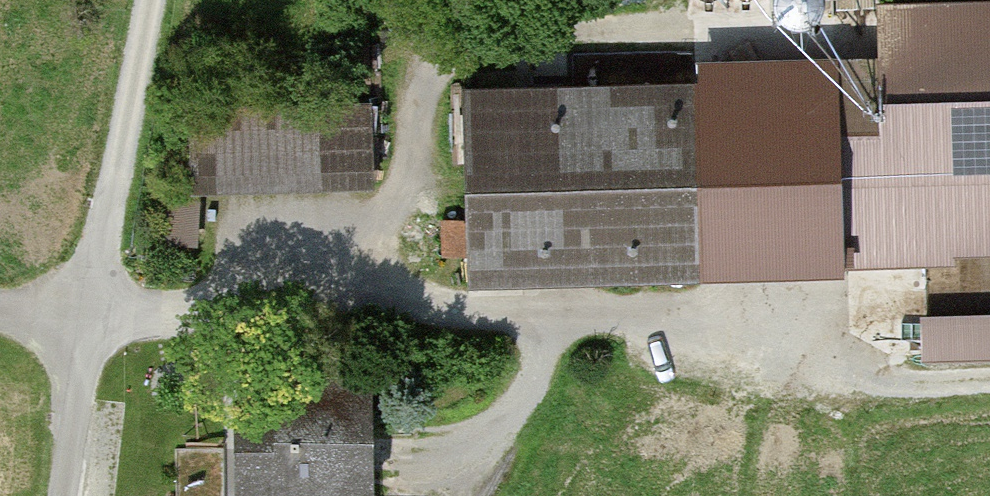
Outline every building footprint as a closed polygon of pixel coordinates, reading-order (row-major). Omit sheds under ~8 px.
[(838,288),(989,283),(989,69),(830,74),(838,288)] [(700,100),(470,109),(477,309),(707,301),(700,100)] [(182,211),(371,203),(367,112),(178,120),(182,211)] [(374,394),(235,398),(238,495),(377,495),(374,394)]
